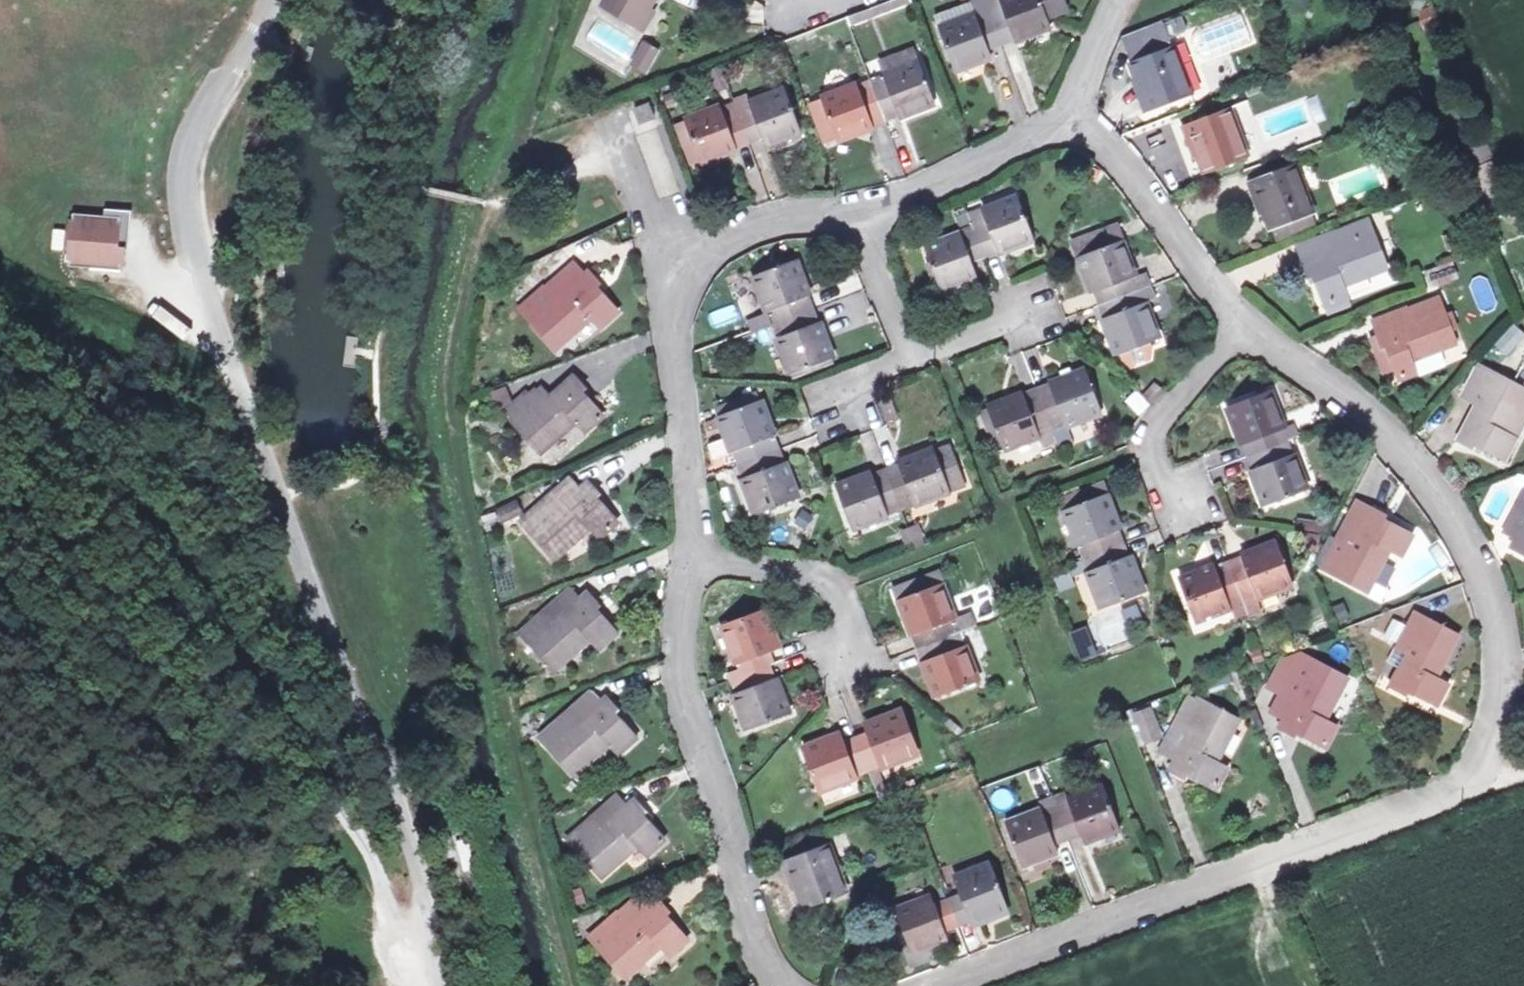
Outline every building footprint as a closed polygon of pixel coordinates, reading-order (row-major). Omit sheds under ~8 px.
[(597,8),(637,32),(648,13),(643,11),(649,0),(602,0),(597,8)] [(1063,0),(998,0),(1001,6),(987,11),(990,18),(975,23),(972,14),(936,28),(954,75),(989,62),(985,54),(1047,31),(1044,22),(1068,13),(1063,0)] [(985,3),(987,11),(1001,6),(998,0),(993,0),(985,3)] [(932,15),(936,28),(972,14),(970,9),(967,3),(932,15)] [(985,3),(970,9),(972,14),(975,23),(990,18),(987,11),(985,3)] [(1119,38),(1129,66),(1171,50),(1160,22),(1119,38)] [(652,54),(640,48),(632,64),(644,71),(652,54)] [(1190,99),(1171,50),(1129,66),(1135,80),(1141,99),(1131,103),(1137,119),(1190,99)] [(912,53),(874,67),(879,79),(916,65),(912,53)] [(931,105),(916,65),(879,79),(819,100),(834,140),(931,105)] [(717,66),(705,72),(714,90),(726,83),(717,66)] [(1124,85),(1131,103),(1141,99),(1135,80),(1124,85)] [(794,134),(778,91),(743,104),(746,112),(735,116),(720,121),(715,110),(681,122),(696,160),(757,140),(760,146),(794,134)] [(825,144),(834,140),(819,100),(810,103),(825,144)] [(649,120),(642,104),(629,110),(635,125),(649,120)] [(731,104),(715,110),(720,121),(735,116),(731,104)] [(1248,161),(1230,113),(1184,130),(1191,150),(1199,147),(1210,174),(1248,161)] [(681,122),(672,126),(686,163),(696,160),(681,122)] [(1501,198),(1487,160),(1472,166),(1486,204),(1501,198)] [(1309,216),(1290,167),(1247,185),(1254,204),(1261,201),(1273,230),(1309,216)] [(1030,241),(1014,200),(984,211),(987,221),(972,226),(922,246),(937,286),(973,274),(969,265),(1030,241)] [(110,207),(109,215),(125,217),(122,237),(115,236),(114,247),(128,248),(132,249),(137,210),(110,207)] [(969,218),(972,226),(987,221),(984,211),(969,218)] [(109,215),(77,212),(73,264),(127,268),(128,248),(114,247),(115,236),(122,237),(125,217),(109,215)] [(1380,271),(1363,224),(1332,236),(1338,251),(1306,264),(1300,266),(1306,281),(1312,279),(1323,307),(1344,299),(1339,286),(1380,271)] [(1074,261),(1121,244),(1115,229),(1069,246),(1074,261)] [(1332,236),(1301,249),(1306,264),(1338,251),(1332,236)] [(1134,278),(1121,244),(1074,261),(1089,298),(1099,323),(1112,356),(1157,340),(1146,307),(1159,302),(1154,289),(1132,295),(1126,281),(1134,278)] [(571,261),(535,291),(544,302),(580,272),(571,261)] [(832,356),(796,261),(754,278),(766,309),(773,307),(779,323),(784,336),(777,339),(788,372),(832,356)] [(597,281),(585,267),(580,272),(544,302),(535,291),(516,306),(554,350),(588,321),(595,329),(616,311),(593,285),(597,281)] [(1132,295),(1154,289),(1148,273),(1134,278),(1126,281),(1132,295)] [(1453,345),(1436,302),(1406,314),(1410,326),(1372,341),(1379,361),(1386,359),(1396,385),(1414,378),(1407,364),(1453,345)] [(744,318),(750,334),(771,326),(779,323),(773,307),(766,309),(744,318)] [(1406,314),(1367,329),(1372,341),(1410,326),(1406,314)] [(779,323),(771,326),(777,339),(784,336),(779,323)] [(1511,358),(1518,368),(1523,362),(1523,355),(1509,338),(1500,346),(1511,358)] [(1511,358),(1500,346),(1487,356),(1498,369),(1511,358)] [(1475,368),(1459,399),(1471,405),(1451,443),(1470,453),(1473,448),(1501,463),(1523,421),(1523,394),(1475,368)] [(1097,416),(1080,373),(1046,386),(1022,394),(986,407),(1003,450),(1038,437),(1042,447),(1053,443),(1046,423),(1059,419),(1062,428),(1097,416)] [(583,389),(572,374),(538,403),(525,390),(501,410),(539,452),(573,422),(583,433),(601,417),(579,393),(583,389)] [(1123,401),(1141,416),(1151,403),(1132,389),(1123,401)] [(714,409),(718,418),(762,400),(758,391),(714,409)] [(1281,430),(1268,395),(1226,410),(1239,444),(1252,475),(1264,506),(1305,491),(1293,459),(1281,430)] [(800,497),(762,400),(718,418),(732,453),(740,449),(746,464),(737,467),(756,515),(800,497)] [(883,426),(870,430),(879,455),(892,450),(883,426)] [(967,490),(951,447),(902,466),(874,476),(836,489),(853,532),(967,490)] [(740,449),(732,453),(737,467),(746,464),(740,449)] [(570,477),(544,501),(553,510),(579,488),(570,477)] [(599,495),(587,482),(579,488),(553,510),(544,501),(520,521),(553,560),(589,528),(599,538),(612,525),(591,501),(599,495)] [(1062,514),(1104,498),(1098,483),(1056,498),(1062,514)] [(1514,508),(1523,512),(1523,488),(1514,508)] [(513,494),(494,502),(498,511),(516,504),(513,494)] [(1117,532),(1104,498),(1062,514),(1079,561),(1084,575),(1098,609),(1141,592),(1127,557),(1117,532)] [(1384,515),(1371,508),(1365,519),(1349,549),(1336,542),(1322,569),(1365,591),(1387,552),(1400,557),(1410,536),(1381,522),(1384,515)] [(1514,508),(1499,534),(1510,539),(1523,513),(1523,512),(1514,508)] [(1352,512),(1336,542),(1349,549),(1365,519),(1352,512)] [(1510,539),(1505,548),(1520,555),(1523,553),(1523,513),(1510,539)] [(1289,587),(1274,545),(1177,582),(1193,624),(1228,611),(1225,601),(1237,598),(1250,592),(1253,601),(1289,587)] [(1084,575),(1079,561),(1064,566),(1070,580),(1084,575)] [(978,682),(941,585),(900,601),(913,636),(922,634),(932,658),(923,661),(936,698),(978,682)] [(571,587),(548,608),(557,617),(580,597),(571,587)] [(597,605),(584,592),(580,597),(557,617),(548,608),(521,633),(555,671),(589,640),(597,650),(614,635),(592,610),(597,605)] [(1250,592),(1237,598),(1244,618),(1257,612),(1253,601),(1250,592)] [(778,649),(766,617),(727,632),(750,693),(737,698),(752,735),(795,717),(770,653),(778,649)] [(1454,643),(1410,618),(1396,646),(1408,652),(1386,691),(1401,699),(1406,691),(1433,706),(1442,688),(1433,683),(1454,643)] [(1087,623),(1069,630),(1080,661),(1099,654),(1087,623)] [(1345,683),(1299,658),(1290,673),(1276,665),(1264,689),(1278,697),(1283,687),(1296,694),(1283,719),(1277,731),(1287,736),(1292,730),(1324,747),(1333,729),(1324,725),(1345,683)] [(1269,713),(1283,719),(1296,694),(1283,687),(1278,697),(1269,713)] [(589,692),(562,715),(572,726),(598,702),(589,692)] [(1231,721),(1186,696),(1171,726),(1184,734),(1170,760),(1164,773),(1179,781),(1182,773),(1209,787),(1217,768),(1209,763),(1231,721)] [(616,710),(604,697),(598,702),(572,726),(562,715),(539,735),(575,776),(609,746),(618,755),(634,741),(610,715),(616,710)] [(1150,705),(1128,714),(1141,746),(1163,737),(1150,705)] [(918,754),(901,712),(867,725),(870,735),(843,745),(839,736),(801,751),(818,794),(856,779),(852,771),(880,760),(883,767),(918,754)] [(1157,752),(1170,760),(1184,734),(1171,726),(1157,752)] [(1120,828),(1104,785),(1069,799),(1055,804),(1006,824),(1022,867),(1060,852),(1056,843),(1082,832),(1086,841),(1120,828)] [(1055,804),(1069,799),(1066,792),(1052,796),(1055,804)] [(642,814),(631,802),(626,806),(618,796),(594,817),(567,839),(602,879),(637,849),(645,858),(661,844),(637,818),(642,814)] [(848,893),(829,844),(783,862),(789,876),(797,873),(810,906),(848,893)] [(1006,910),(989,869),(957,881),(961,893),(936,903),(932,892),(893,908),(912,957),(950,942),(947,934),(1006,910)] [(636,898),(613,918),(622,928),(646,907),(636,898)] [(664,914),(653,901),(646,907),(622,928),(613,918),(590,939),(624,976),(659,946),(671,958),(684,945),(659,918),(664,914)]
